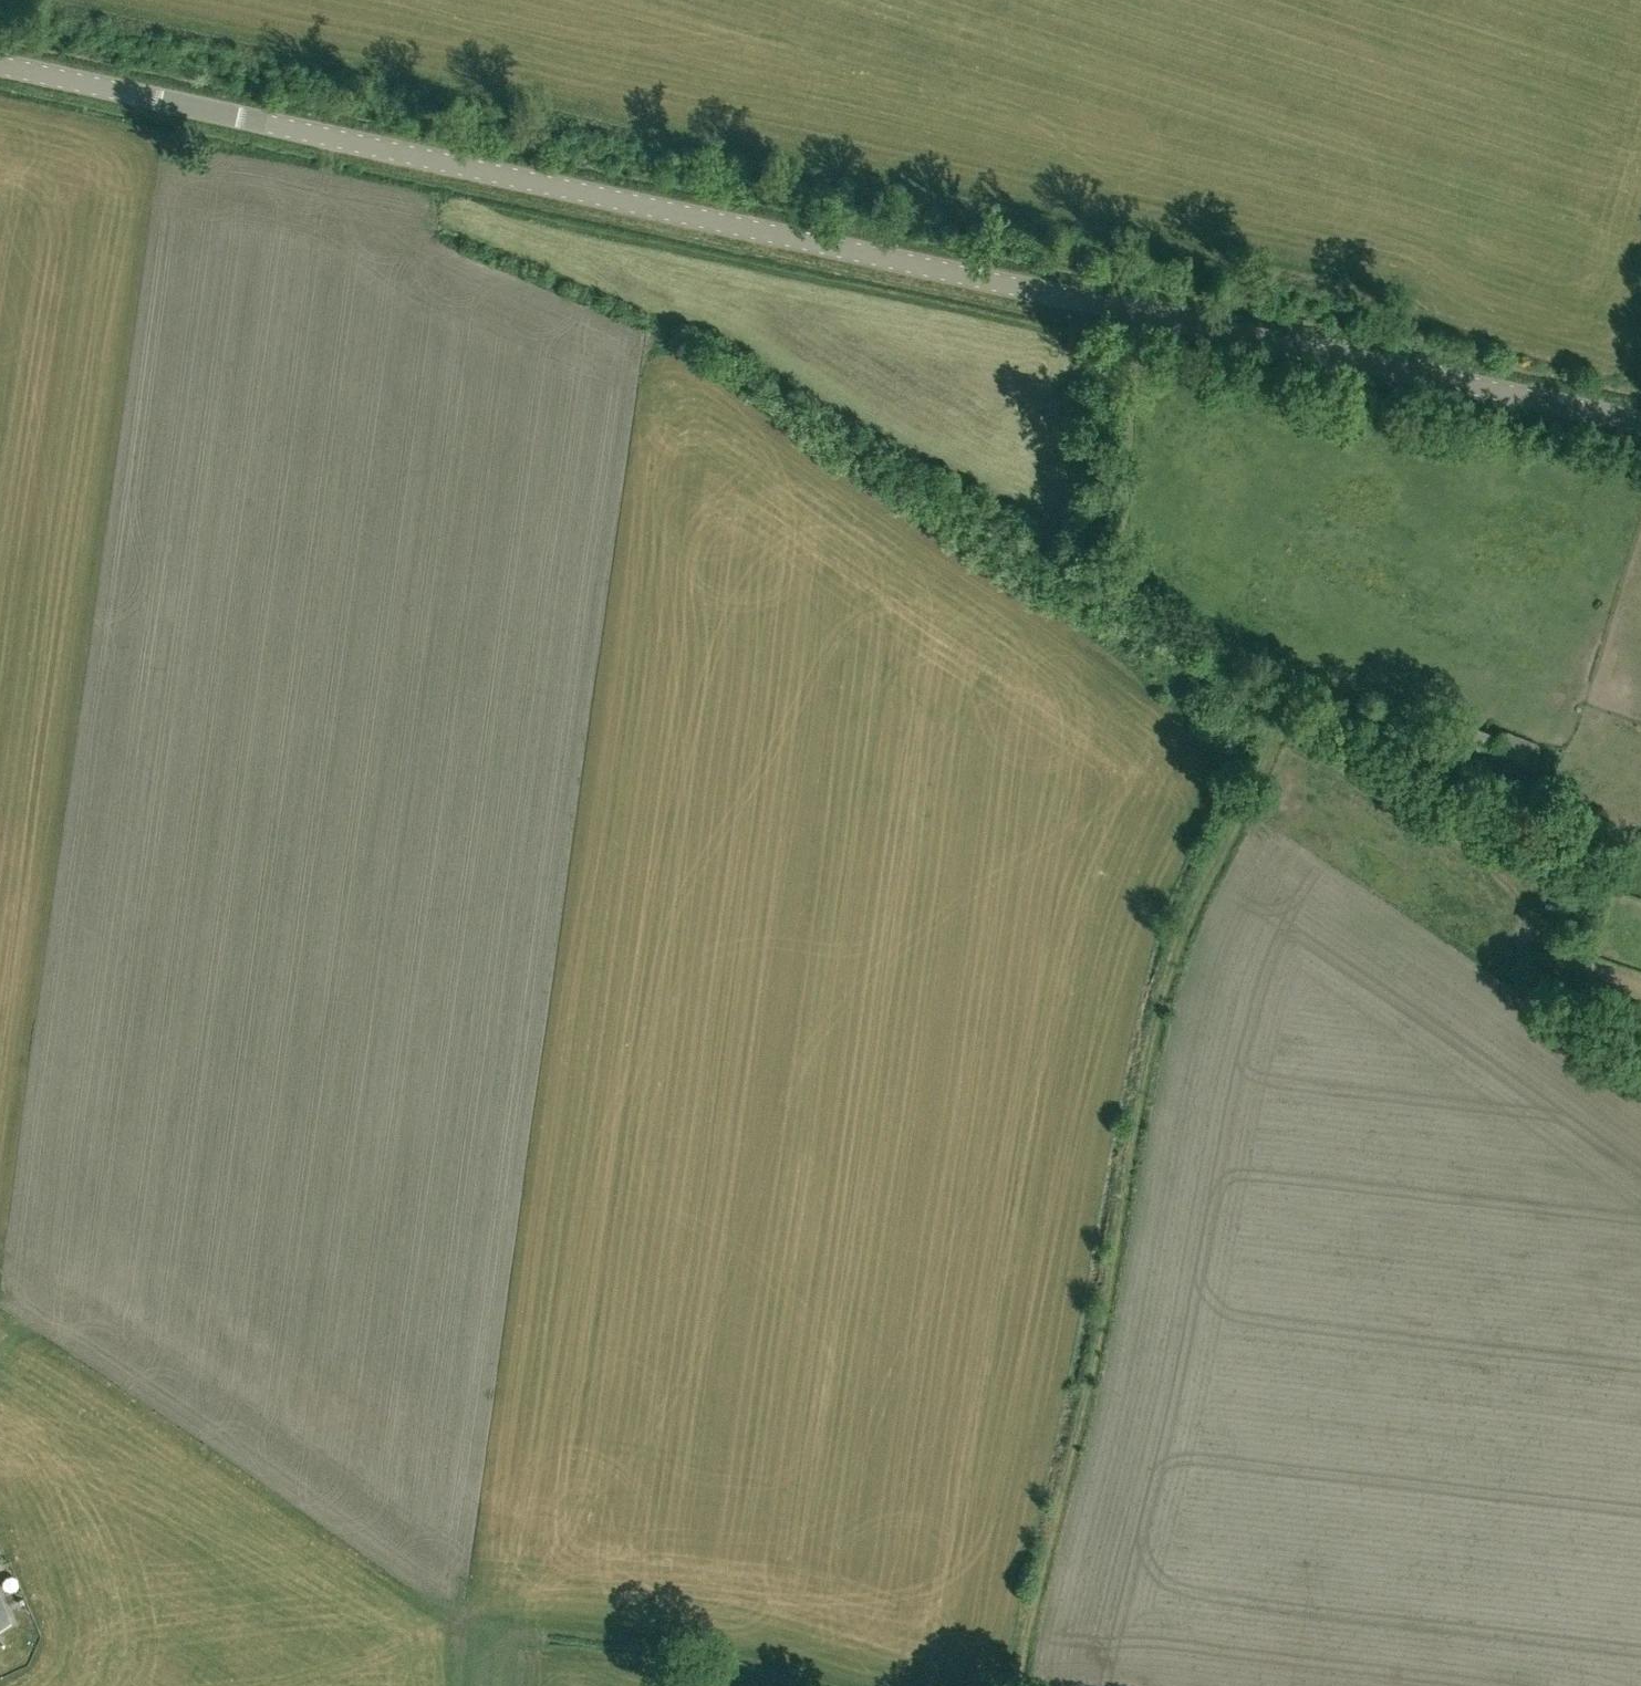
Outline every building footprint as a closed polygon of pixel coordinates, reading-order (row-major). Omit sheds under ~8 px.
[(1503,736),(1460,719),(1449,750),(1491,766),(1503,736)] [(1505,732),(1503,736),(1491,766),(1527,779),(1540,745),(1505,732)] [(10,1621),(0,1595),(0,1626),(10,1621)]
